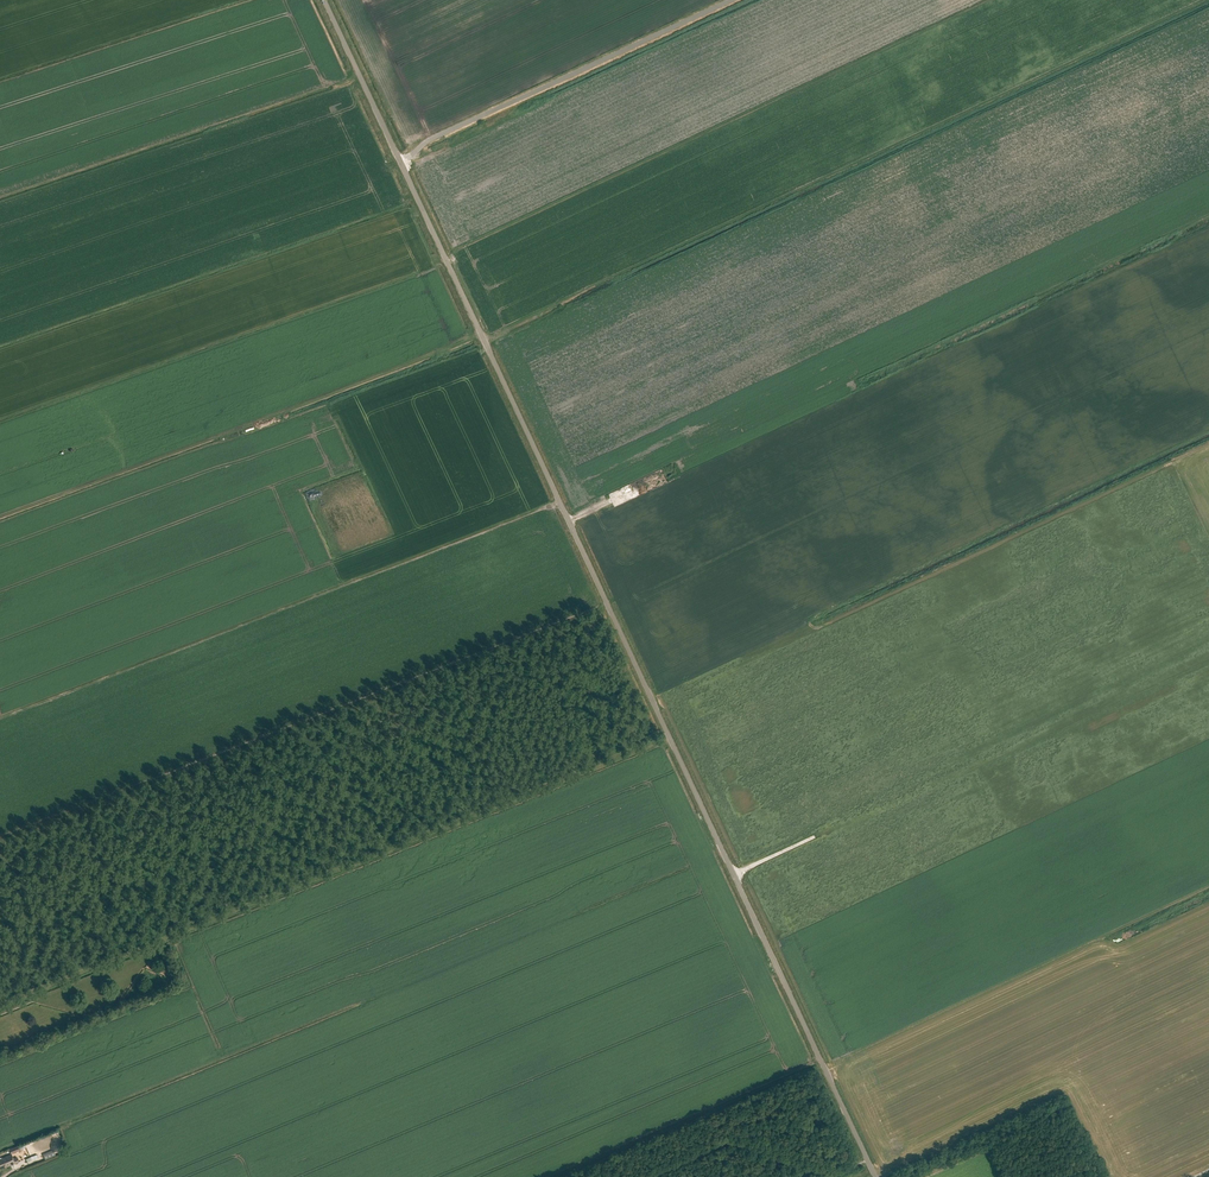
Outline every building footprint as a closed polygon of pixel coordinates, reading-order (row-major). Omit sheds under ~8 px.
[(54,1151),(44,1156),(46,1160),(56,1155),(54,1151)] [(0,1168),(5,1166),(6,1167),(19,1162),(17,1157),(14,1159),(12,1155),(2,1158),(3,1159),(0,1161),(0,1167),(0,1168)] [(40,1161),(37,1155),(26,1160),(29,1166),(40,1161)]
